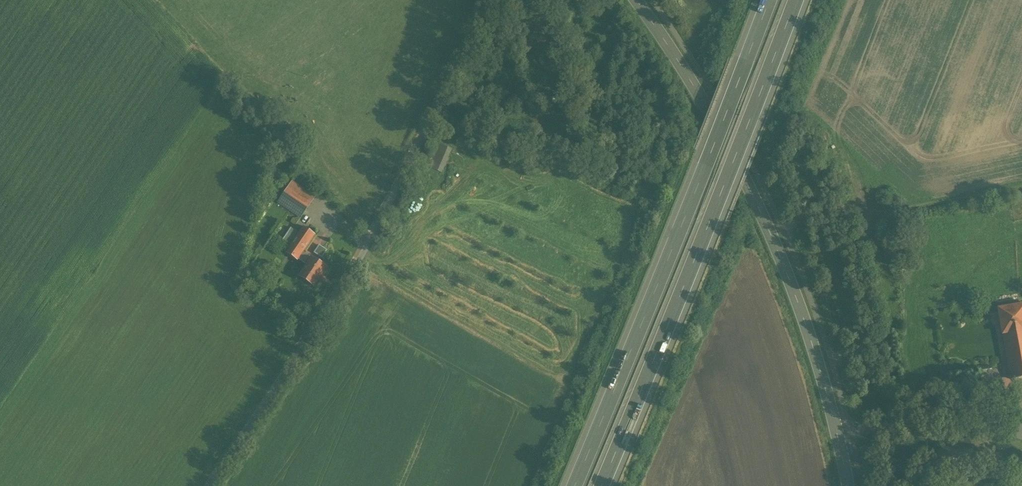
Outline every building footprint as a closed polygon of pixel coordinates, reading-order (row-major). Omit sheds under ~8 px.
[(449,146),(435,141),(426,164),(440,169),(449,146)] [(319,190),(296,174),(281,195),(305,211),(319,190)] [(317,237),(301,226),(284,250),(305,265),(297,276),(313,287),(328,266),(307,251),(317,237)] [(998,308),(1012,380),(1021,378),(1021,304),(998,308)]
